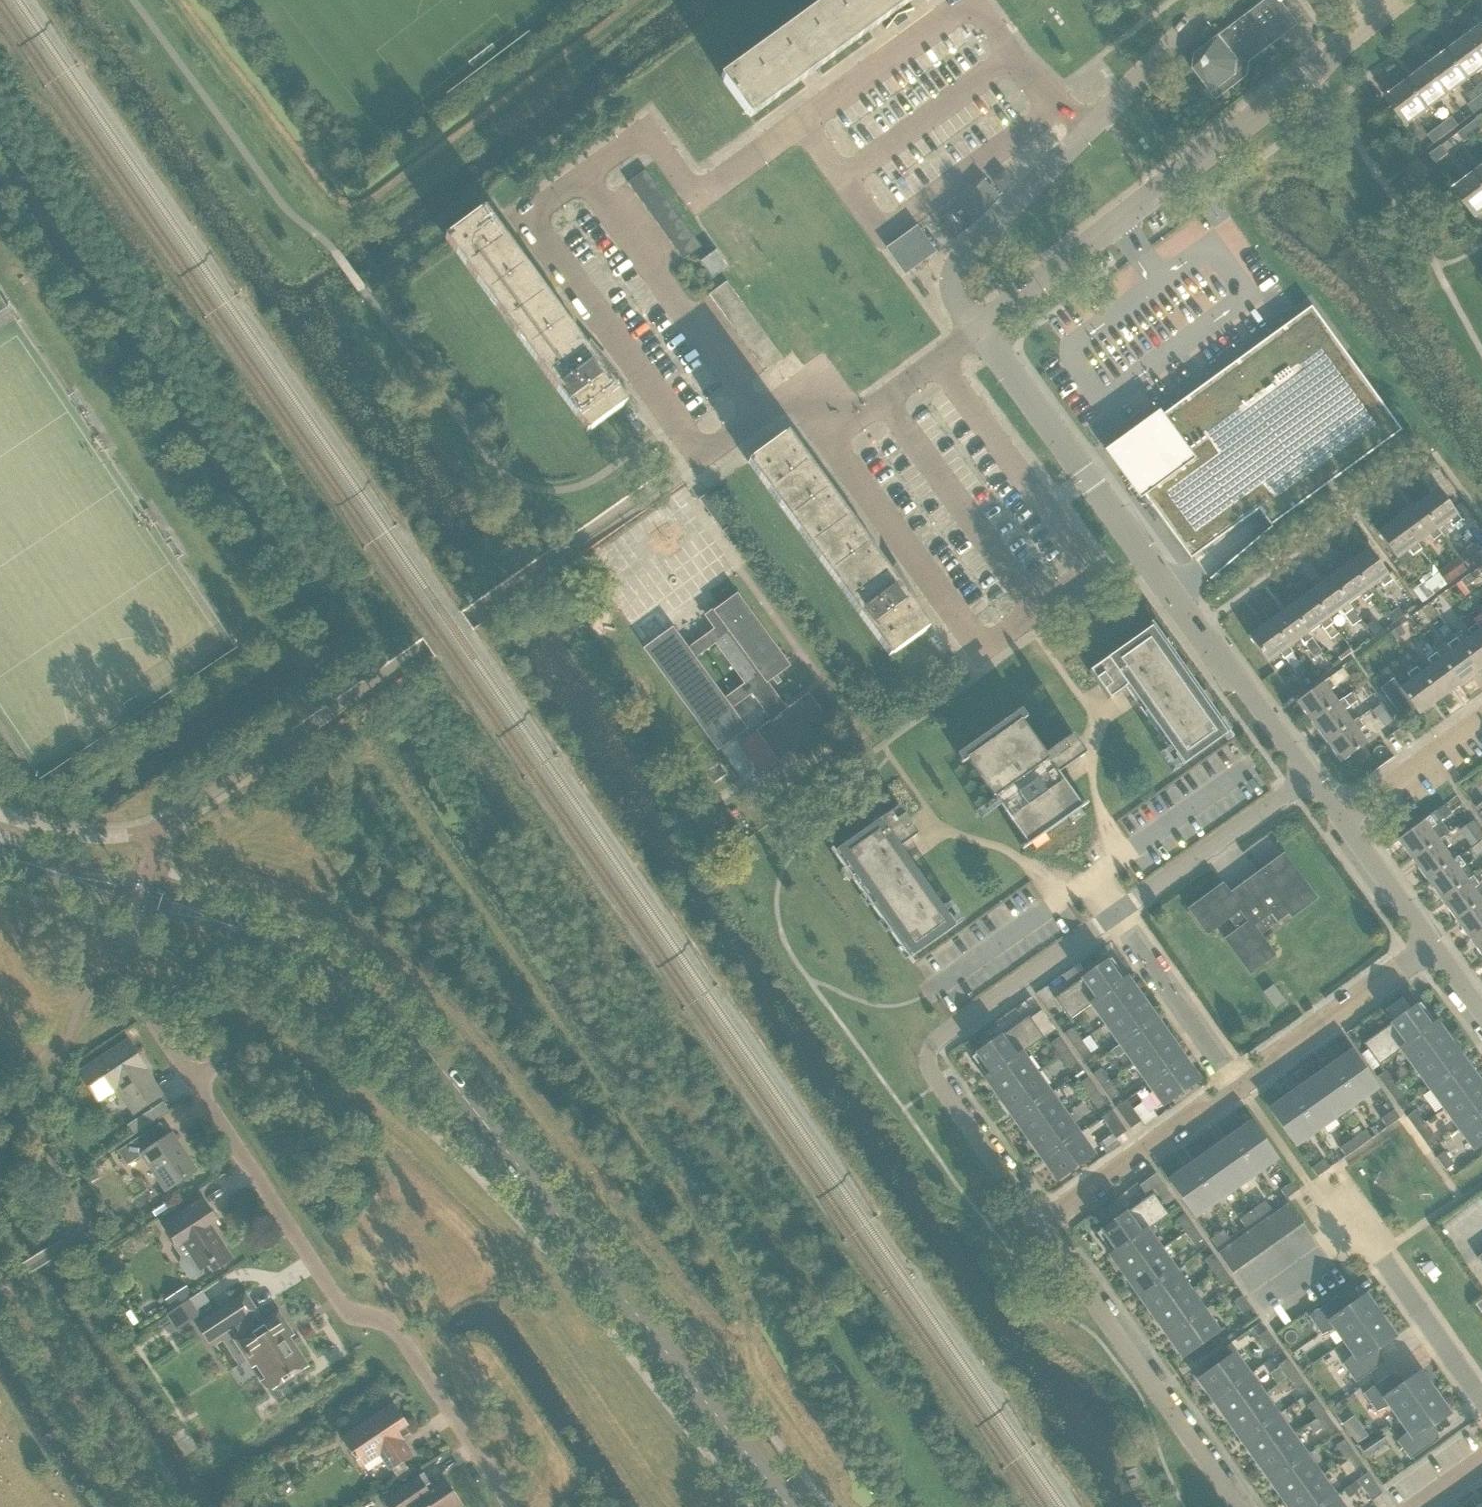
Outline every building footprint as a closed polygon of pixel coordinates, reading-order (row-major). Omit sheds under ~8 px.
[(813,11),(720,77),(750,117),(911,0),(828,0),(813,11)] [(1222,31),(1193,53),(1191,67),(1215,99),(1247,76),(1249,60),(1297,23),(1280,0),(1262,0),(1222,31)] [(1476,29),(1473,25),(1465,31),(1468,35),(1467,36),(1481,55),(1481,25),(1476,29)] [(1481,69),(1481,55),(1467,36),(1456,44),(1453,40),(1444,47),(1447,51),(1468,79),(1481,69)] [(1448,94),(1468,79),(1447,51),(1437,59),(1434,55),(1425,62),(1428,66),(1427,66),(1448,94)] [(1428,109),(1448,94),(1427,66),(1417,74),(1414,70),(1405,77),(1407,80),(1407,81),(1428,109)] [(1407,125),(1428,109),(1407,81),(1396,89),(1393,85),(1383,92),(1407,125)] [(1469,107),(1476,115),(1481,110),(1481,97),(1469,107)] [(1481,130),(1481,116),(1470,125),(1477,133),(1481,130)] [(1442,127),(1448,136),(1460,127),(1453,118),(1442,127)] [(1459,134),(1465,142),(1477,133),(1470,125),(1459,134)] [(1442,127),(1429,136),(1436,145),(1448,136),(1442,127)] [(1431,154),(1438,163),(1449,154),(1442,146),(1431,154)] [(634,192),(652,179),(645,170),(627,182),(634,192)] [(1474,172),(1454,187),(1475,215),(1481,210),(1481,182),(1474,172)] [(641,201),(659,189),(652,179),(634,192),(641,201)] [(659,189),(641,201),(648,211),(666,198),(659,189)] [(978,189),(961,207),(945,219),(957,235),(973,223),(993,203),(978,189)] [(666,198),(648,211),(655,221),(673,208),(666,198)] [(673,208),(655,221),(662,230),(680,218),(673,208)] [(588,359),(481,212),(449,235),(591,430),(623,406),(605,383),(614,376),(597,353),(588,359)] [(680,218),(662,230),(669,240),(687,227),(680,218)] [(687,227),(669,240),(676,249),(694,237),(687,227)] [(917,229),(889,249),(906,271),(933,251),(917,229)] [(694,237),(676,249),(683,259),(700,245),(694,237)] [(701,262),(712,277),(727,267),(716,251),(701,262)] [(716,304),(733,291),(726,282),(709,294),(716,304)] [(723,313),(740,301),(733,291),(716,304),(723,313)] [(730,323),(747,311),(740,301),(723,313),(730,323)] [(1270,525),(1402,430),(1311,306),(1160,416),(1178,440),(1129,475),(1191,559),(1258,509),(1270,525)] [(737,332),(754,320),(747,311),(730,323),(737,332)] [(744,342),(761,330),(754,320),(737,332),(744,342)] [(751,351),(768,339),(761,330),(744,342),(751,351)] [(758,361),(774,349),(768,339),(751,351),(758,361)] [(758,361),(765,371),(781,358),(774,349),(758,361)] [(751,460),(801,529),(892,654),(923,631),(906,607),(915,601),(898,578),(890,584),(783,437),(751,460)] [(1437,529),(1448,520),(1452,526),(1460,520),(1457,514),(1438,488),(1417,503),(1437,529)] [(1417,543),(1428,535),(1432,540),(1441,534),(1437,529),(1417,503),(1397,517),(1417,543)] [(1397,517),(1377,532),(1396,558),(1408,549),(1412,555),(1421,549),(1417,543),(1397,517)] [(732,525),(723,531),(734,545),(743,539),(732,525)] [(1348,563),(1368,589),(1379,580),(1383,586),(1391,580),(1388,574),(1369,548),(1348,563)] [(1348,603),(1359,595),(1363,600),(1372,594),(1368,589),(1348,563),(1328,577),(1348,603)] [(1308,592),(1327,617),(1328,618),(1339,609),(1352,627),(1360,620),(1348,603),(1328,577),(1308,592)] [(1424,581),(1413,589),(1422,602),(1433,594),(1424,581)] [(1288,606),(1307,632),(1308,633),(1308,632),(1319,624),(1330,639),(1339,633),(1328,618),(1327,617),(1308,592),(1288,606)] [(714,611),(706,617),(714,629),(688,648),(673,627),(644,648),(717,750),(747,729),(732,708),(752,694),(771,721),(757,732),(778,761),(829,724),(808,695),(787,710),(767,683),(790,666),(737,593),(714,611)] [(1268,621),(1288,647),(1299,639),(1312,656),(1321,650),(1308,632),(1308,633),(1307,632),(1288,606),(1268,621)] [(1304,669),(1288,647),(1268,621),(1248,636),(1267,661),(1280,653),(1283,658),(1285,657),(1297,674),(1304,669)] [(1479,670),(1481,668),(1481,633),(1480,629),(1476,624),(1467,630),(1471,635),(1460,644),(1479,670)] [(1446,625),(1439,629),(1444,636),(1450,631),(1446,625)] [(1229,732),(1209,704),(1154,626),(1114,654),(1182,749),(1174,755),(1182,766),(1229,732)] [(1440,658),(1459,685),(1479,670),(1460,644),(1456,638),(1447,645),(1451,650),(1440,658)] [(1420,673),(1439,699),(1459,685),(1440,658),(1436,653),(1428,659),(1431,664),(1420,673)] [(1127,686),(1108,658),(1089,672),(1108,700),(1127,686)] [(1415,709),(1419,714),(1439,699),(1420,673),(1416,667),(1408,674),(1412,679),(1400,687),(1394,678),(1380,688),(1402,718),(1415,709)] [(1343,668),(1328,678),(1334,687),(1349,676),(1343,668)] [(1296,701),(1311,722),(1338,702),(1337,702),(1329,691),(1334,687),(1328,678),(1323,682),(1296,701)] [(1351,693),(1343,699),(1349,707),(1357,701),(1351,693)] [(1311,722),(1326,742),(1352,722),(1344,711),(1349,707),(1343,699),(1343,698),(1337,702),(1338,702),(1311,722)] [(1381,703),(1372,710),(1378,718),(1387,712),(1381,703)] [(1352,722),(1326,742),(1341,762),(1367,743),(1358,731),(1363,727),(1357,718),(1352,722)] [(1084,754),(1075,742),(1071,736),(1045,754),(1021,720),(966,758),(1028,846),(1083,807),(1058,773),(1084,754)] [(873,824),(833,852),(844,867),(852,879),(862,893),(870,905),(881,920),(889,931),(899,946),(908,958),(909,959),(956,925),(955,924),(948,914),(941,920),(891,850),(916,833),(898,807),(873,824)] [(1423,820),(1397,839),(1412,860),(1438,841),(1438,840),(1430,829),(1435,825),(1442,819),(1436,811),(1429,817),(1424,821),(1423,820)] [(1462,828),(1474,844),(1481,839),(1481,832),(1473,820),(1462,828)] [(1438,841),(1412,860),(1426,880),(1453,861),(1452,860),(1444,849),(1449,845),(1443,836),(1438,840),(1438,841)] [(1316,898),(1284,854),(1259,872),(1261,875),(1232,896),(1223,884),(1189,909),(1207,933),(1229,918),(1237,929),(1225,938),(1251,973),(1275,955),(1261,935),(1289,914),(1290,917),(1316,898)] [(1453,861),(1426,880),(1441,900),(1467,881),(1467,880),(1459,869),(1464,865),(1458,856),(1452,860),(1453,861)] [(1467,881),(1441,900),(1455,920),(1481,900),(1473,889),(1479,885),(1472,876),(1467,880),(1467,881)] [(1455,920),(1470,940),(1481,931),(1481,900),(1455,920)] [(1470,940),(1481,956),(1481,931),(1470,940)] [(1126,978),(1111,958),(1054,998),(1070,1019),(1093,1003),(1092,1002),(1126,978)] [(1140,999),(1126,978),(1092,1002),(1093,1003),(1106,1023),(1140,999)] [(1283,1001),(1271,985),(1261,992),(1273,1008),(1283,1001)] [(1155,1019),(1140,999),(1106,1023),(1121,1043),(1155,1019)] [(1402,1048),(1433,1025),(1429,1019),(1431,1017),(1420,1002),(1364,1043),(1379,1065),(1402,1048)] [(1020,1053),(1021,1054),(1044,1038),(1029,1016),(973,1056),(987,1077),(1020,1053)] [(1169,1040),(1155,1019),(1121,1043),(1135,1063),(1169,1040)] [(1416,1068),(1450,1043),(1440,1029),(1438,1031),(1433,1025),(1402,1048),(1416,1068)] [(1072,1045),(1081,1039),(1072,1027),(1063,1033),(1072,1045)] [(1069,1048),(1060,1035),(1051,1041),(1060,1054),(1069,1048)] [(1081,1039),(1072,1045),(1081,1058),(1090,1052),(1081,1039)] [(1135,1063),(1150,1084),(1184,1060),(1169,1040),(1135,1063)] [(136,1111),(160,1095),(142,1068),(145,1066),(129,1042),(81,1074),(97,1097),(118,1084),(136,1111)] [(1460,1057),(1450,1043),(1416,1068),(1431,1088),(1462,1065),(1458,1059),(1460,1057)] [(1060,1054),(1070,1067),(1078,1061),(1069,1048),(1060,1054)] [(1339,1065),(1333,1069),(1356,1101),(1377,1086),(1353,1052),(1338,1063),(1339,1065)] [(987,1077),(1001,1097),(1035,1074),(1021,1054),(1020,1053),(987,1077)] [(1198,1080),(1184,1060),(1150,1084),(1164,1104),(1198,1080)] [(1467,1071),(1462,1065),(1431,1088),(1445,1108),(1479,1083),(1469,1069),(1467,1071)] [(1109,1080),(1100,1067),(1092,1073),(1101,1086),(1109,1080)] [(1326,1071),(1312,1081),(1336,1115),(1356,1101),(1333,1069),(1327,1073),(1326,1071)] [(1395,1082),(1386,1070),(1378,1076),(1387,1088),(1395,1082)] [(1001,1097),(1016,1117),(1049,1094),(1035,1074),(1001,1097)] [(1089,1094),(1097,1088),(1088,1076),(1080,1082),(1089,1094)] [(1101,1086),(1110,1099),(1119,1093),(1109,1080),(1101,1086)] [(1336,1115),(1312,1081),(1297,1091),(1299,1093),(1293,1098),(1315,1129),(1336,1115)] [(1395,1082),(1387,1088),(1396,1101),(1404,1095),(1395,1082)] [(1445,1108),(1460,1128),(1481,1112),(1481,1087),(1479,1083),(1445,1108)] [(1097,1088),(1089,1094),(1098,1107),(1107,1101),(1097,1088)] [(1016,1117),(1030,1138),(1064,1114),(1049,1094),(1016,1117)] [(1315,1129),(1293,1098),(1287,1102),(1285,1100),(1270,1110),(1294,1144),(1315,1129)] [(1141,1121),(1126,1100),(1115,1108),(1130,1128),(1141,1121)] [(1386,1127),(1400,1117),(1394,1109),(1380,1119),(1386,1127)] [(1112,1110),(1101,1118),(1112,1133),(1116,1139),(1127,1131),(1112,1110)] [(1416,1128),(1424,1122),(1415,1110),(1407,1116),(1416,1128)] [(1460,1128),(1475,1149),(1481,1144),(1481,1112),(1460,1128)] [(1044,1158),(1078,1135),(1064,1114),(1030,1138),(1044,1158)] [(1416,1128),(1425,1141),(1434,1135),(1424,1122),(1416,1128)] [(1276,1157),(1252,1123),(1237,1134),(1239,1136),(1233,1140),(1255,1172),(1276,1157)] [(1352,1138),(1358,1147),(1371,1138),(1365,1129),(1352,1138)] [(165,1191),(197,1170),(173,1133),(153,1146),(145,1133),(118,1150),(127,1165),(142,1155),(165,1191)] [(1112,1133),(1099,1143),(1106,1152),(1119,1143),(1116,1139),(1112,1133)] [(1044,1158),(1059,1179),(1093,1155),(1078,1135),(1044,1158)] [(1358,1147),(1352,1138),(1340,1147),(1346,1156),(1358,1147)] [(1255,1172),(1233,1140),(1227,1144),(1226,1142),(1211,1152),(1235,1186),(1255,1172)] [(1454,1163),(1444,1150),(1436,1156),(1446,1169),(1454,1163)] [(1235,1186),(1211,1152),(1197,1162),(1198,1164),(1192,1169),(1215,1200),(1235,1186)] [(1331,1166),(1325,1158),(1311,1167),(1317,1176),(1331,1166)] [(1215,1200),(1192,1169),(1186,1173),(1185,1171),(1170,1181),(1194,1215),(1215,1200)] [(1147,1195),(1163,1184),(1156,1174),(1140,1185),(1147,1195)] [(1285,1197),(1299,1188),(1293,1179),(1280,1189),(1285,1197)] [(1146,1230),(1146,1231),(1169,1214),(1154,1193),(1097,1233),(1107,1248),(1109,1247),(1114,1252),(1146,1230)] [(203,1274),(204,1268),(209,1265),(213,1272),(233,1259),(209,1224),(217,1219),(204,1199),(182,1213),(181,1211),(162,1224),(182,1254),(180,1264),(190,1279),(195,1280),(203,1274)] [(1258,1217),(1271,1208),(1265,1199),(1252,1208),(1258,1217)] [(1287,1204),(1277,1211),(1291,1231),(1301,1224),(1287,1204)] [(1258,1217),(1252,1208),(1239,1218),(1245,1226),(1258,1217)] [(1277,1211),(1266,1218),(1281,1238),(1291,1231),(1277,1211)] [(1184,1231),(1193,1225),(1184,1213),(1175,1218),(1184,1231)] [(1271,1246),(1281,1238),(1266,1218),(1256,1225),(1271,1246)] [(1193,1225),(1184,1231),(1194,1244),(1202,1238),(1193,1225)] [(1260,1253),(1271,1246),(1256,1225),(1246,1233),(1260,1253)] [(1230,1236),(1224,1228),(1211,1238),(1217,1246),(1230,1236)] [(1116,1260),(1126,1274),(1160,1250),(1146,1231),(1146,1230),(1114,1252),(1118,1258),(1116,1260)] [(1250,1260),(1260,1253),(1246,1233),(1236,1240),(1250,1260)] [(1240,1267),(1250,1260),(1236,1240),(1226,1247),(1240,1267)] [(1230,1275),(1240,1267),(1226,1247),(1215,1254),(1230,1275)] [(1138,1287),(1142,1293),(1174,1270),(1160,1250),(1126,1274),(1136,1289),(1138,1287)] [(1222,1266),(1212,1253),(1204,1259),(1213,1272),(1222,1266)] [(1213,1272),(1222,1285),(1231,1279),(1222,1266),(1213,1272)] [(1144,1300),(1154,1315),(1188,1291),(1174,1270),(1142,1293),(1147,1299),(1144,1300)] [(169,1312),(202,1290),(193,1296),(187,1286),(168,1298),(174,1309),(169,1312)] [(202,1290),(169,1312),(179,1327),(199,1314),(195,1309),(209,1300),(202,1290)] [(1167,1328),(1171,1334),(1203,1311),(1188,1291),(1154,1315),(1165,1329),(1167,1328)] [(283,1382),(308,1365),(285,1330),(289,1327),(278,1311),(261,1323),(254,1312),(257,1311),(245,1293),(217,1312),(228,1329),(230,1328),(237,1338),(235,1339),(243,1352),(247,1350),(266,1378),(261,1381),(280,1395),(286,1386),(283,1382)] [(1233,1299),(1242,1313),(1251,1307),(1241,1293),(1233,1299)] [(1345,1340),(1379,1316),(1364,1295),(1343,1310),(1334,1298),(1309,1316),(1322,1335),(1336,1328),(1345,1340)] [(1184,1356),(1218,1332),(1203,1311),(1171,1334),(1175,1339),(1173,1341),(1184,1356)] [(1394,1337),(1379,1316),(1345,1340),(1354,1353),(1343,1364),(1356,1383),(1381,1365),(1372,1352),(1394,1337)] [(1268,1348),(1276,1343),(1266,1329),(1258,1335),(1268,1348)] [(1233,1354),(1199,1378),(1210,1393),(1212,1391),(1216,1397),(1248,1375),(1233,1354)] [(1287,1376),(1296,1370),(1286,1357),(1278,1363),(1287,1376)] [(1296,1370),(1287,1376),(1296,1389),(1305,1383),(1296,1370)] [(1400,1417),(1434,1393),(1419,1372),(1397,1388),(1389,1375),(1363,1393),(1377,1412),(1391,1405),(1400,1417)] [(1248,1375),(1216,1397),(1220,1403),(1218,1405),(1228,1419),(1262,1395),(1248,1375)] [(1449,1414),(1434,1393),(1400,1417),(1409,1430),(1397,1441),(1410,1460),(1436,1442),(1427,1429),(1449,1414)] [(1241,1432),(1245,1438),(1277,1415),(1262,1395),(1228,1419),(1238,1433),(1241,1432)] [(1316,1417),(1324,1411),(1315,1398),(1307,1404),(1316,1417)] [(390,1469),(412,1454),(397,1431),(407,1425),(393,1404),(343,1438),(362,1466),(380,1454),(390,1469)] [(1324,1411),(1316,1417),(1325,1429),(1333,1423),(1324,1411)] [(1247,1445),(1257,1460),(1291,1436),(1277,1415),(1245,1438),(1249,1444),(1247,1445)] [(1362,1428),(1351,1436),(1357,1444),(1367,1436),(1362,1428)] [(1382,1434),(1361,1448),(1366,1456),(1387,1442),(1382,1434)] [(1269,1472),(1273,1478),(1305,1456),(1291,1436),(1257,1460),(1267,1474),(1269,1472)] [(1353,1451),(1344,1438),(1335,1444),(1344,1457),(1353,1451)] [(1353,1451),(1344,1457),(1354,1470),(1362,1464),(1353,1451)] [(1276,1486),(1286,1500),(1320,1476),(1305,1456),(1273,1478),(1278,1484),(1276,1486)] [(1371,1500),(1382,1492),(1367,1471),(1356,1479),(1371,1500)] [(1334,1496),(1320,1476),(1286,1500),(1290,1506),(1319,1506),(1334,1496)] [(461,1505),(442,1478),(425,1490),(417,1477),(384,1499),(389,1506),(458,1506),(461,1505)] [(1352,1484),(1344,1489),(1348,1495),(1356,1489),(1352,1484)] [(1319,1506),(1341,1506),(1334,1496),(1319,1506)]
